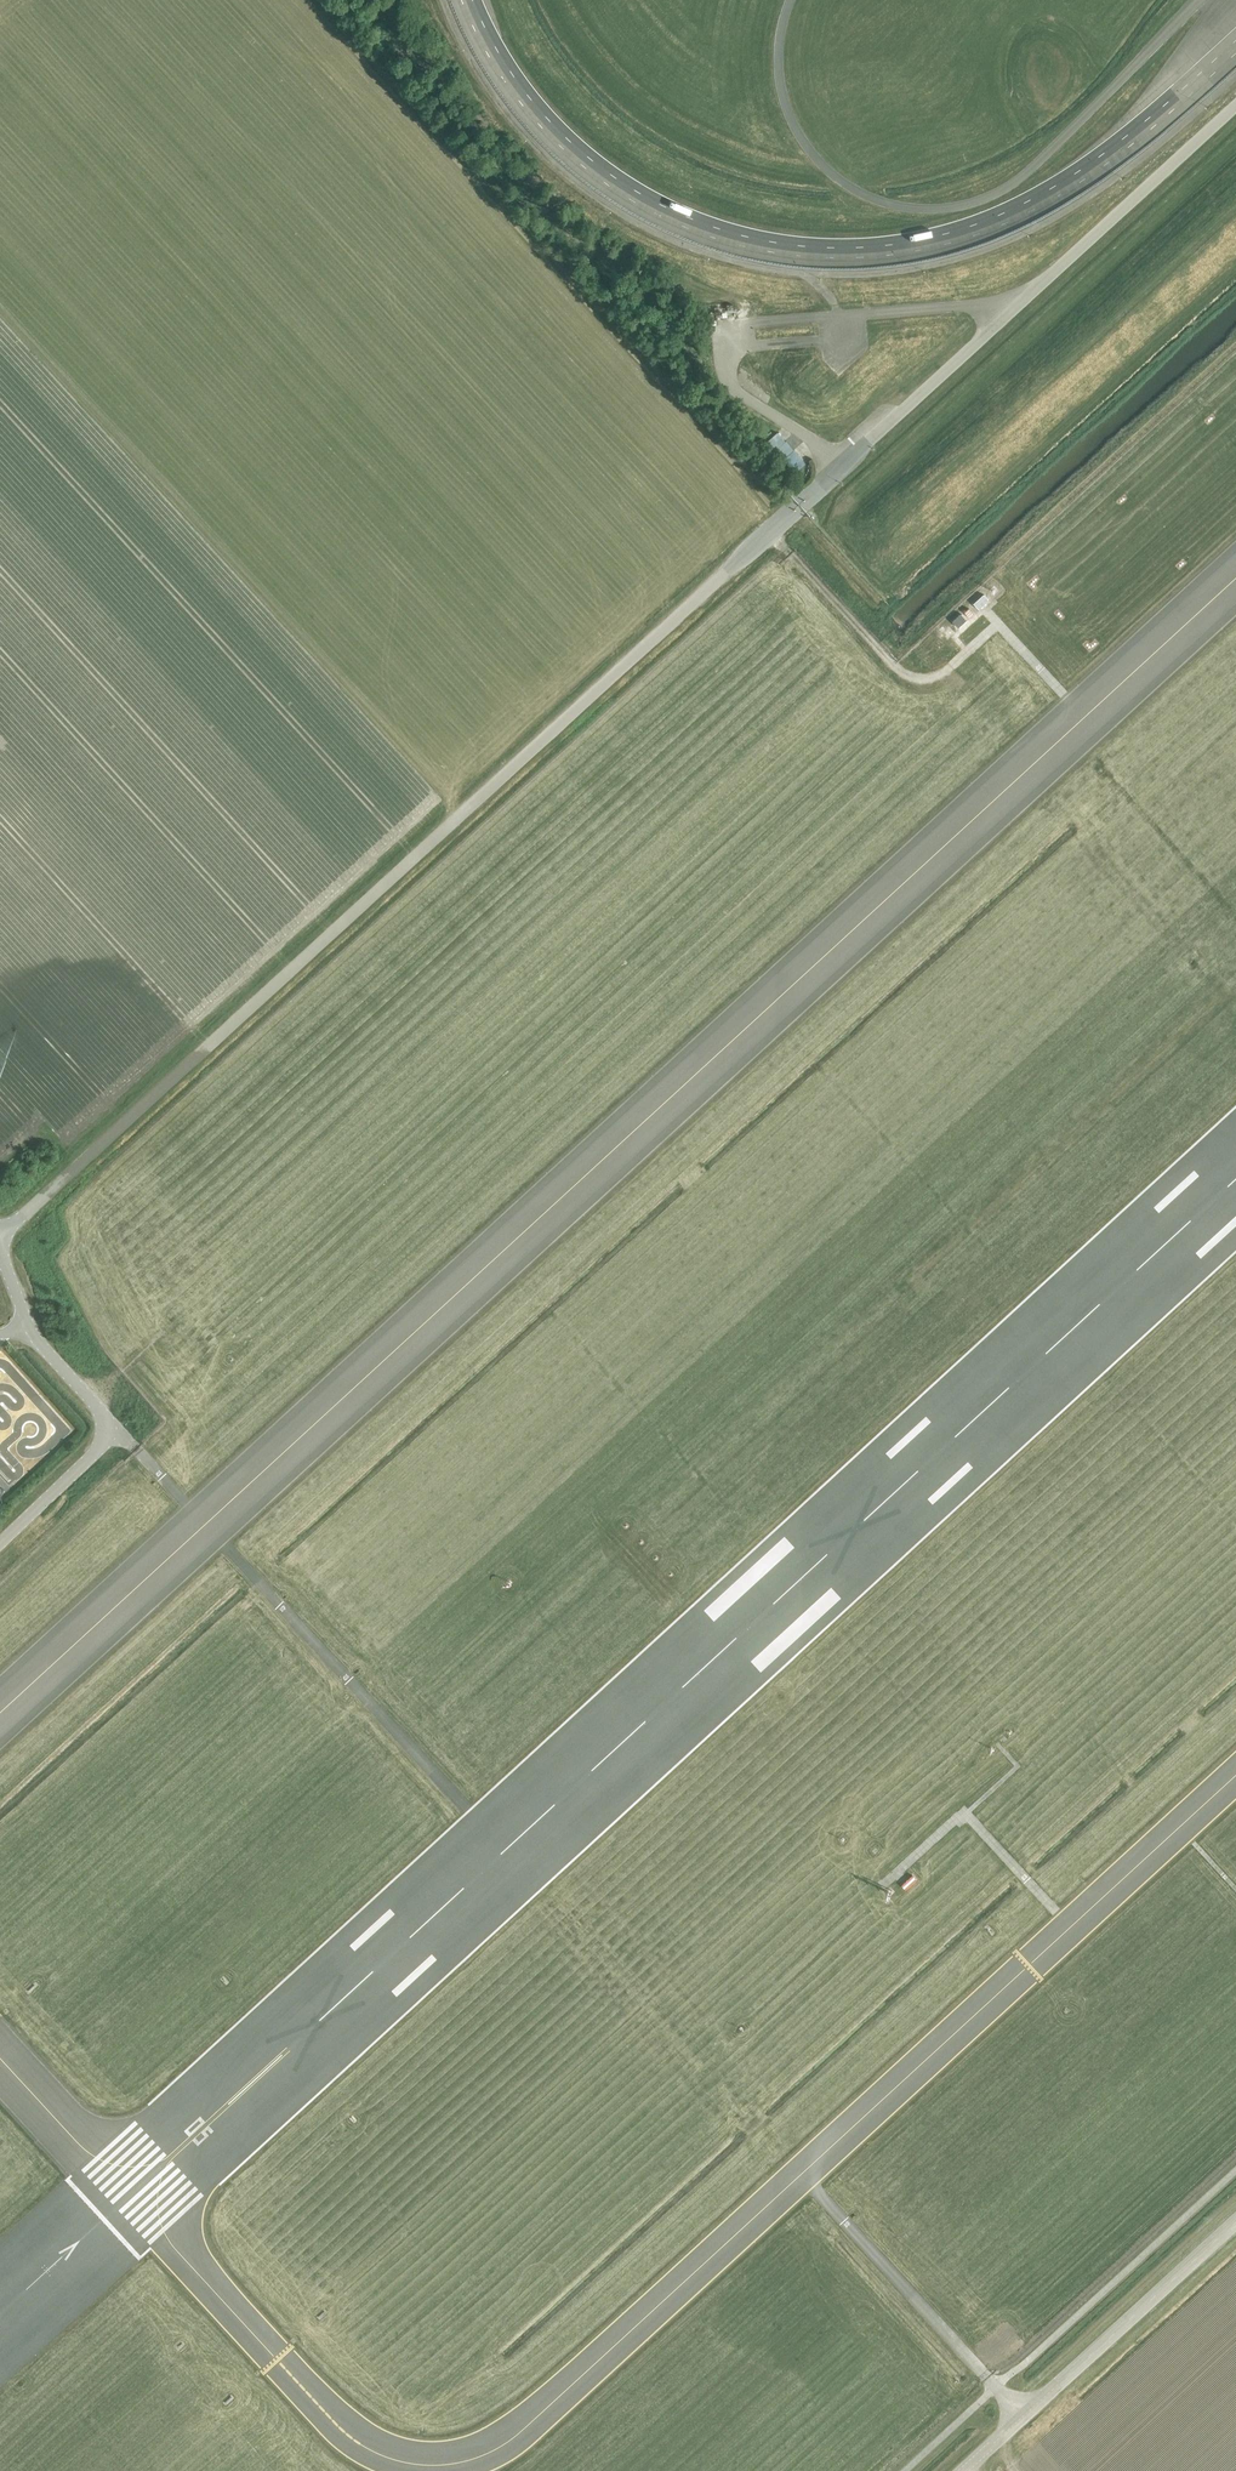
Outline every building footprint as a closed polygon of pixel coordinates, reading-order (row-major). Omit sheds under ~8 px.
[(974,604),(979,610),(989,601),(984,595),(975,603),(974,604)] [(955,628),(963,620),(958,614),(949,621),(955,628)] [(906,1295),(900,1300),(905,1306),(911,1301),(906,1295)]
